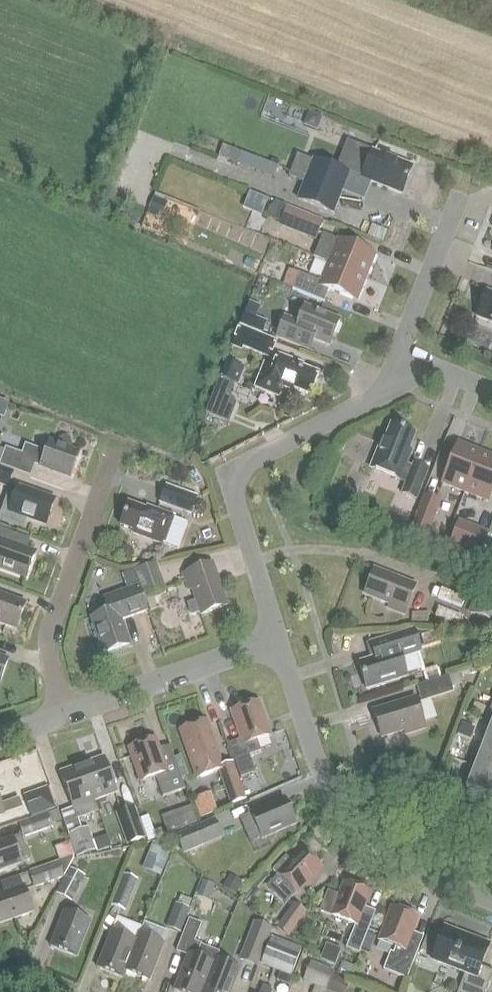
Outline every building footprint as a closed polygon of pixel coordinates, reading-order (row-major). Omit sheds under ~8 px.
[(278,177),(283,165),(228,144),(223,156),(278,177)] [(362,179),(401,194),(412,167),(358,145),(347,173),(349,174),(362,179)] [(334,213),(349,174),(347,173),(314,160),(298,199),(334,213)] [(261,216),(268,200),(249,193),(243,209),(261,216)] [(160,214),(162,215),(168,202),(154,196),(148,209),(149,209),(160,214)] [(324,221),(287,207),(280,226),(316,240),(324,221)] [(313,257),(329,263),(365,278),(374,255),(322,234),(313,257)] [(365,278),(329,263),(321,282),(299,273),(293,289),(324,302),(329,290),(356,301),(365,278)] [(487,291),(476,317),(491,323),(491,293),(487,291)] [(314,339),(329,346),(340,320),(304,305),(296,326),(283,320),(276,337),(309,351),(314,339)] [(239,324),(263,333),(267,322),(244,313),(239,324)] [(270,357),(276,342),(239,327),(231,347),(240,350),(241,346),(270,357)] [(255,387),(278,397),(282,387),(292,391),(293,388),(310,395),(318,374),(301,367),(302,365),(278,355),(273,367),(264,364),(255,387)] [(219,378),(237,385),(244,368),(226,360),(219,378)] [(230,408),(210,401),(205,414),(225,421),(230,408)] [(385,441),(382,440),(371,468),(400,480),(401,477),(408,480),(402,494),(415,499),(427,470),(414,464),(412,468),(406,465),(407,462),(404,460),(415,435),(391,426),(385,441)] [(35,465),(70,478),(80,452),(69,448),(71,443),(69,439),(64,437),(59,439),(57,444),(49,441),(45,451),(25,443),(22,453),(5,447),(0,461),(0,466),(31,477),(35,465)] [(442,483),(465,493),(481,453),(458,444),(442,483)] [(481,453),(465,493),(488,502),(491,491),(491,457),(481,453)] [(7,486),(12,472),(0,467),(0,483),(7,486)] [(24,527),(24,526),(23,526),(26,518),(45,525),(54,499),(19,486),(14,497),(9,495),(1,517),(0,517),(0,518),(24,527)] [(159,503),(190,514),(196,497),(166,486),(159,503)] [(407,537),(425,544),(441,501),(423,494),(407,537)] [(134,531),(133,534),(163,546),(164,545),(177,550),(187,523),(174,518),(174,517),(155,510),(154,513),(128,503),(120,526),(134,531)] [(448,545),(479,557),(489,531),(458,519),(448,545)] [(26,578),(35,553),(10,544),(14,534),(0,528),(0,568),(26,578)] [(165,589),(156,562),(134,570),(143,596),(165,589)] [(476,573),(488,578),(491,569),(491,566),(481,562),(476,573)] [(212,565),(183,575),(188,591),(192,589),(196,600),(186,603),(191,616),(200,613),(201,615),(226,606),(212,565)] [(413,586),(372,570),(363,595),(388,605),(387,609),(402,615),(413,586)] [(479,585),(467,614),(491,624),(491,590),(479,585)] [(109,612),(91,618),(103,654),(130,645),(121,620),(147,611),(139,586),(108,596),(104,598),(109,612)] [(0,594),(0,624),(16,629),(25,603),(0,594)] [(358,663),(367,690),(407,677),(401,658),(421,652),(414,630),(369,644),(374,658),(358,663)] [(416,686),(421,702),(453,693),(448,676),(416,686)] [(405,735),(425,729),(415,699),(373,712),(381,737),(404,730),(405,735)] [(232,712),(242,740),(228,744),(240,778),(255,773),(249,756),(261,752),(257,741),(270,736),(258,703),(232,712)] [(230,806),(245,801),(232,763),(222,766),(218,754),(206,721),(180,730),(197,779),(218,772),(230,806)] [(491,748),(491,723),(482,744),(491,748)] [(164,764),(155,739),(129,748),(141,782),(156,776),(163,797),(185,789),(175,760),(164,764)] [(482,744),(474,766),(491,773),(491,748),(482,744)] [(117,793),(104,757),(82,765),(95,801),(117,793)] [(94,801),(95,801),(82,765),(60,773),(76,820),(98,812),(94,801)] [(474,766),(465,788),(491,798),(491,773),(474,766)] [(56,808),(49,790),(24,799),(31,817),(56,808)] [(4,814),(22,808),(19,798),(1,805),(0,802),(0,816),(4,815),(4,814)] [(261,838),(295,824),(285,799),(251,814),(261,838)] [(130,842),(144,837),(134,807),(120,812),(130,842)] [(197,823),(192,807),(181,810),(187,826),(197,823)] [(52,826),(48,813),(20,823),(25,836),(52,826)] [(177,836),(184,853),(204,844),(202,841),(220,833),(214,820),(177,836)] [(75,853),(90,848),(84,828),(69,834),(75,853)] [(27,848),(25,846),(21,835),(0,842),(0,871),(30,860),(30,857),(27,848)] [(157,842),(147,868),(165,875),(175,849),(157,842)] [(272,870),(277,874),(297,894),(321,868),(301,849),(290,860),(286,856),(272,870)] [(73,858),(72,856),(31,871),(36,886),(64,877),(73,858)] [(84,876),(70,869),(57,894),(70,901),(84,876)] [(243,882),(229,874),(222,886),(236,894),(243,882)] [(126,910),(138,880),(125,875),(113,905),(126,910)] [(214,886),(202,882),(196,897),(208,901),(214,886)] [(320,911),(355,925),(346,948),(359,954),(371,924),(360,919),(370,893),(344,883),(339,896),(328,892),(320,911)] [(33,912),(24,886),(0,895),(0,924),(33,912)] [(167,928),(180,933),(189,910),(176,905),(167,928)] [(306,913),(294,905),(277,929),(288,937),(306,913)] [(419,948),(408,943),(418,918),(392,908),(379,940),(395,947),(393,953),(390,952),(383,970),(406,979),(419,948)] [(90,922),(64,911),(50,947),(76,957),(90,922)] [(178,991),(202,991),(218,953),(201,946),(202,944),(195,941),(202,924),(190,919),(177,949),(188,954),(174,991),(178,991)] [(256,922),(249,941),(252,942),(245,961),(258,966),(273,929),(256,922)] [(465,973),(458,991),(486,991),(491,976),(479,971),(489,945),(444,928),(432,960),(465,973)] [(137,941),(136,941),(112,931),(97,968),(122,978),(125,972),(137,941)] [(136,941),(137,941),(125,972),(149,981),(164,944),(139,934),(136,941)] [(262,965),(291,976),(302,950),(272,938),(262,965)] [(339,963),(345,948),(330,943),(325,957),(339,963)] [(218,953),(202,991),(231,991),(240,969),(216,959),(218,953)] [(310,962),(302,982),(325,991),(333,971),(310,962)]
